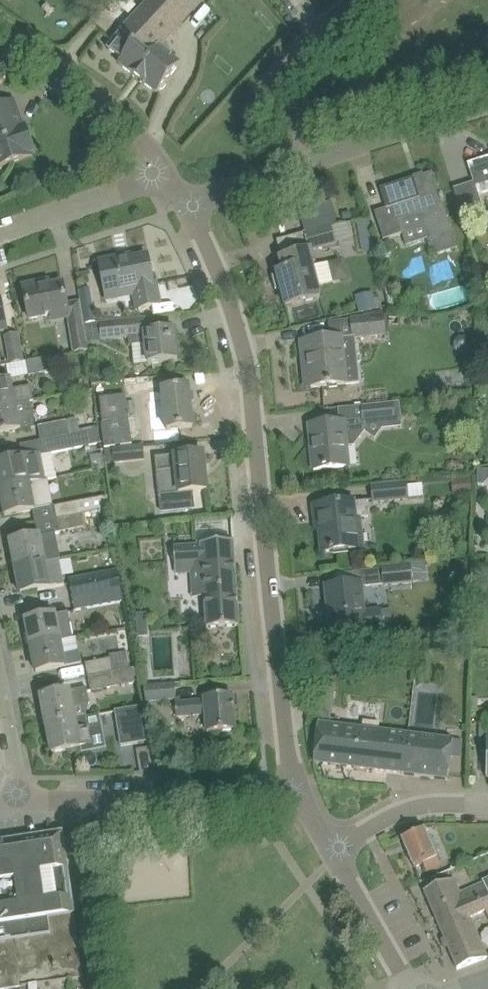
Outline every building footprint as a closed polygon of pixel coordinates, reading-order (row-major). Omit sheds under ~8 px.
[(119,64),(157,94),(180,64),(159,48),(204,0),(151,0),(120,33),(108,49),(122,60),(119,64)] [(0,106),(0,166),(22,159),(32,156),(31,153),(32,152),(24,127),(21,128),(18,117),(19,116),(14,103),(4,106),(4,105),(0,106)] [(463,217),(465,224),(486,216),(478,195),(487,192),(487,157),(468,164),(474,182),(454,189),(463,217)] [(375,212),(376,216),(384,240),(403,234),(407,245),(429,238),(431,243),(433,242),(437,254),(457,247),(441,200),(443,200),(441,194),(439,195),(432,172),(424,175),(423,173),(412,177),(413,179),(380,190),(387,208),(375,212)] [(331,226),(306,233),(310,250),(313,249),(335,243),(331,226)] [(283,271),(277,272),(285,306),(304,302),(320,297),(317,287),(334,283),(334,282),(331,270),(329,262),(329,261),(317,264),(313,249),(310,250),(304,251),(281,257),(279,258),(283,271)] [(117,257),(100,261),(106,294),(134,288),(138,308),(160,304),(156,282),(153,283),(147,256),(118,261),(117,257)] [(39,284),(23,287),(29,318),(66,311),(74,353),(89,351),(87,342),(84,324),(80,301),(66,303),(62,283),(40,288),(39,284)] [(372,292),(356,296),(360,313),(376,309),(372,292)] [(354,337),(356,336),(385,333),(383,315),(352,319),(354,337)] [(84,324),(87,342),(128,337),(129,345),(146,343),(148,364),(178,361),(175,329),(155,330),(154,317),(127,319),(84,324)] [(0,357),(0,359),(1,365),(1,366),(7,365),(10,364),(24,361),(25,361),(20,334),(19,334),(4,337),(8,356),(0,357)] [(361,384),(356,336),(354,337),(342,338),(341,337),(301,341),(303,358),(308,357),(311,388),(347,384),(347,386),(361,384)] [(459,339),(456,345),(458,351),(464,355),(471,353),(474,347),(472,340),(466,337),(459,339)] [(36,360),(36,359),(27,361),(30,376),(57,370),(54,356),(36,360)] [(150,377),(125,380),(127,394),(151,392),(150,377)] [(30,402),(34,401),(31,386),(13,389),(11,378),(0,380),(0,407),(30,402)] [(151,428),(167,427),(167,429),(193,426),(190,386),(164,388),(166,412),(150,414),(151,428)] [(30,402),(0,407),(0,434),(35,427),(30,402)] [(393,403),(363,406),(364,419),(364,420),(394,418),(393,403)] [(360,420),(309,426),(314,470),(349,466),(347,445),(354,444),(363,431),(365,432),(364,423),(361,424),(360,420)] [(39,426),(42,440),(69,434),(67,421),(39,426)] [(49,480),(57,478),(52,453),(100,444),(97,429),(70,435),(69,434),(42,440),(44,455),(42,455),(42,454),(0,462),(0,488),(0,489),(49,480)] [(113,448),(114,462),(145,459),(143,446),(113,448)] [(155,457),(157,471),(159,495),(207,490),(203,453),(176,455),(155,457)] [(471,477),(452,479),(454,495),(473,494),(471,477)] [(54,506),(49,480),(0,489),(5,515),(54,506)] [(407,482),(372,486),(374,503),(409,500),(408,498),(407,482)] [(55,506),(57,518),(82,513),(82,514),(111,508),(108,496),(55,506)] [(367,501),(354,502),(353,501),(318,505),(323,552),(365,548),(362,518),(369,517),(367,501)] [(84,527),(82,514),(82,513),(57,518),(60,532),(84,527)] [(11,542),(15,568),(45,562),(42,548),(58,545),(56,533),(30,538),(11,542)] [(202,545),(174,547),(176,566),(176,567),(203,565),(205,596),(206,600),(208,628),(219,627),(240,626),(240,625),(238,597),(236,570),(235,563),(233,542),(201,544),(202,545)] [(45,562),(15,568),(21,594),(40,590),(50,588),(65,586),(60,559),(57,559),(45,562)] [(460,559),(449,566),(456,577),(467,569),(460,559)] [(410,566),(384,569),(385,586),(412,582),(410,566)] [(95,580),(70,584),(72,597),(97,592),(95,580)] [(372,634),(394,632),(392,611),(363,613),(361,582),(347,583),(326,585),(331,634),(351,632),(366,631),(366,630),(372,629),(372,634)] [(97,592),(72,597),(75,610),(99,606),(124,601),(122,588),(97,593),(97,592)] [(26,620),(31,647),(60,641),(63,641),(74,639),(69,612),(26,620)] [(147,614),(137,614),(138,637),(148,637),(147,614)] [(36,672),(82,663),(79,650),(65,653),(63,641),(60,641),(31,647),(36,672)] [(86,663),(89,677),(131,668),(128,651),(110,655),(111,659),(86,663)] [(131,669),(131,668),(89,677),(91,691),(140,682),(135,668),(131,669)] [(320,710),(333,712),(336,685),(316,682),(315,695),(321,696),(320,710)] [(172,684),(143,687),(145,703),(174,700),(172,684)] [(44,710),(40,711),(43,724),(47,723),(47,725),(75,719),(75,718),(73,707),(90,703),(87,688),(81,689),(69,691),(69,690),(41,696),(44,710)] [(175,703),(176,716),(205,714),(206,731),(236,728),(232,695),(204,698),(204,700),(175,703)] [(151,741),(145,706),(114,711),(120,747),(151,741)] [(75,719),(47,725),(52,753),(93,745),(90,735),(103,732),(100,715),(75,719)] [(320,723),(315,763),(316,763),(382,771),(387,772),(448,779),(449,775),(451,755),(461,756),(463,741),(453,740),(386,731),(380,730),(381,723),(365,721),(364,728),(334,724),(320,723)] [(101,828),(91,829),(92,849),(103,847),(101,828)] [(91,829),(62,833),(65,853),(92,849),(91,829)] [(402,839),(414,868),(437,859),(425,829),(402,839)] [(51,935),(49,919),(74,915),(65,853),(62,833),(0,842),(0,943),(51,935)] [(457,969),(487,958),(471,918),(487,910),(487,878),(484,880),(485,882),(461,893),(454,877),(425,890),(457,969)] [(19,988),(71,979),(73,979),(83,976),(74,915),(49,919),(51,935),(0,943),(0,988),(15,988),(19,988)] [(71,979),(19,988),(72,988),(71,979)]
